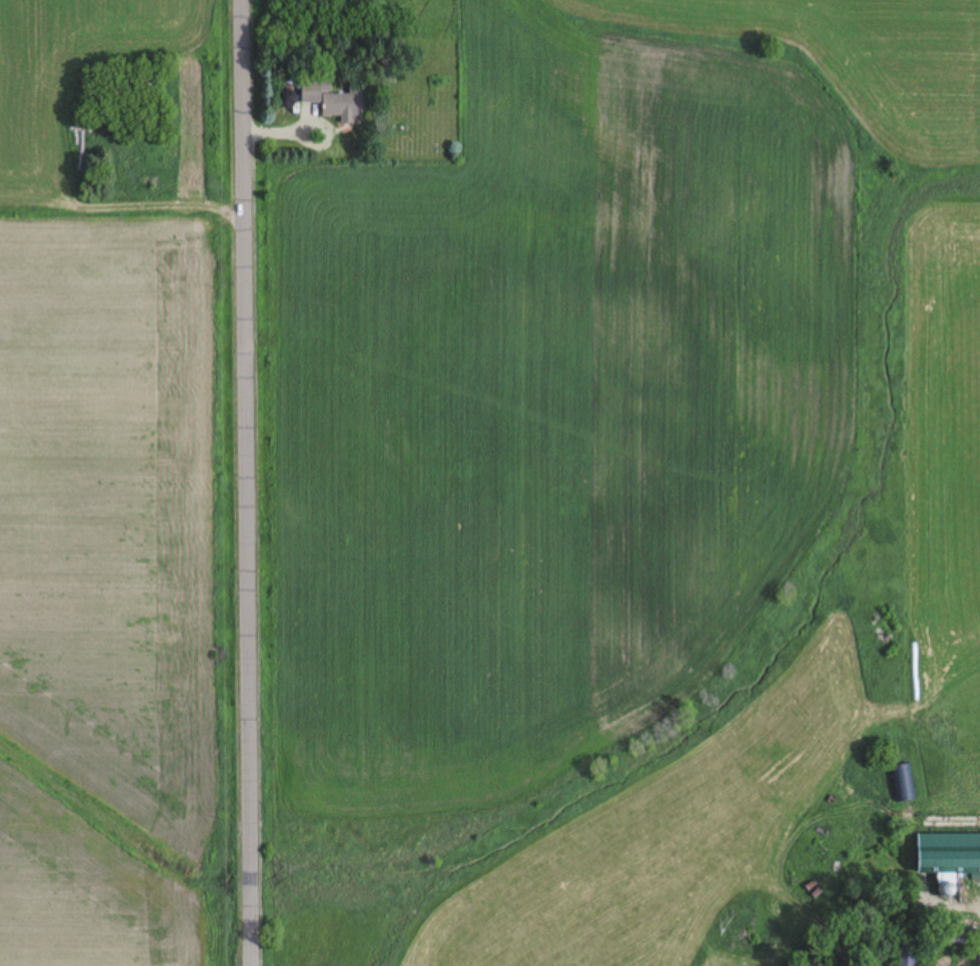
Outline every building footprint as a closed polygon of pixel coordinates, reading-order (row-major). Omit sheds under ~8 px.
[(329,79),(302,78),(302,103),(323,103),(323,116),(342,116),(342,123),(356,123),(356,116),(363,116),(363,83),(351,83),(351,94),(329,94),(329,79)] [(919,834),(919,873),(979,874),(979,835),(919,834)] [(920,942),(901,940),(898,965),(917,965),(920,942)]
